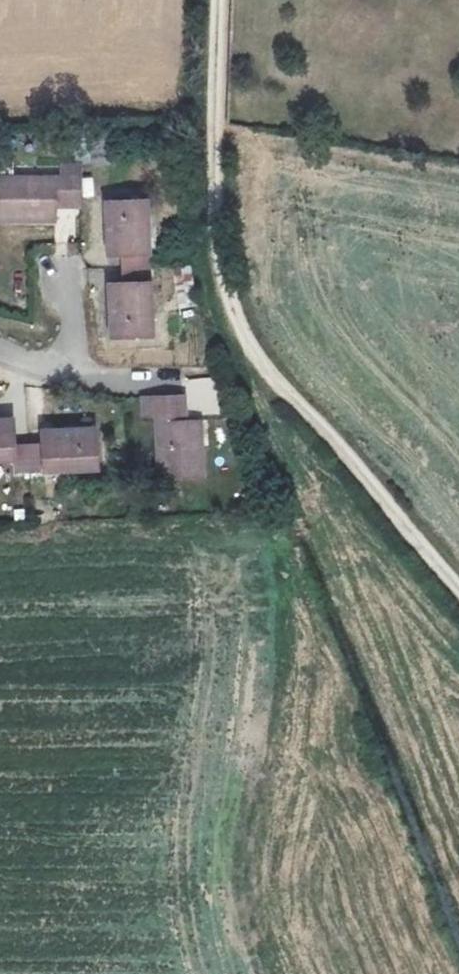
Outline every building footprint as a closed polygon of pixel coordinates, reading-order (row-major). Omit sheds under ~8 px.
[(108,130),(88,131),(91,166),(111,165),(108,130)] [(0,217),(54,216),(54,203),(84,202),(83,160),(64,160),(64,171),(0,173),(0,204),(0,217)] [(103,201),(104,251),(120,251),(121,280),(106,280),(108,332),(150,331),(146,199),(103,201)] [(167,269),(173,309),(197,306),(191,266),(167,269)] [(138,397),(138,415),(154,415),(153,480),(199,480),(200,424),(183,424),(184,398),(138,397)] [(7,457),(8,470),(92,466),(89,424),(8,428),(7,415),(0,415),(0,458),(7,457)]
